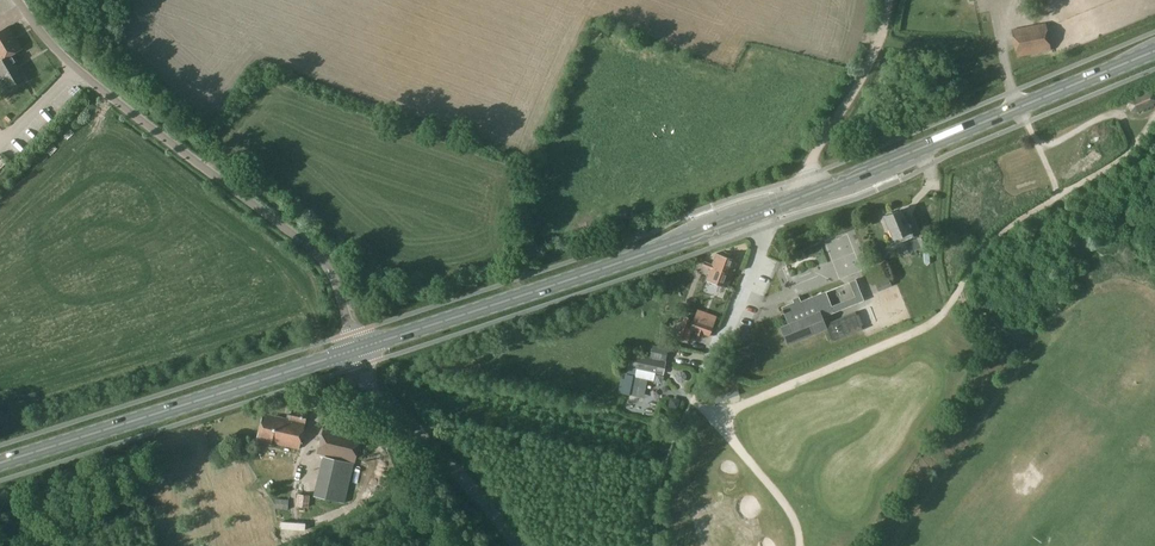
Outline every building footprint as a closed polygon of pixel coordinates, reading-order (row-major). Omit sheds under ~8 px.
[(1046,22),(1012,29),(1017,57),(1051,51),(1046,22)] [(0,31),(0,78),(7,90),(10,90),(16,86),(17,84),(16,82),(22,79),(13,65),(18,63),(13,54),(22,48),(9,26),(0,31)] [(1128,104),(1130,111),(1137,112),(1153,106),(1154,103),(1154,94),(1154,91),(1146,90),(1131,98),(1128,104)] [(9,113),(4,118),(9,122),(13,117),(9,113)] [(914,237),(911,231),(902,209),(883,217),(893,239),(894,239),(896,244),(914,237)] [(925,236),(929,245),(933,243),(930,234),(925,236)] [(929,245),(925,236),(924,235),(917,238),(917,239),(921,248),(929,245)] [(921,248),(917,239),(911,242),(914,250),(921,248)] [(904,255),(912,251),(907,242),(899,246),(904,255)] [(737,260),(716,253),(707,281),(727,288),(737,260)] [(660,274),(650,278),(653,286),(663,283),(660,274)] [(892,285),(889,278),(877,284),(881,291),(892,285)] [(781,307),(788,324),(781,327),(788,344),(827,328),(832,341),(862,329),(855,312),(830,322),(828,315),(835,313),(826,291),(801,301),(799,297),(792,299),(794,302),(781,307)] [(684,316),(681,326),(693,330),(696,332),(695,334),(702,336),(703,334),(710,337),(717,316),(697,309),(693,320),(684,316)] [(650,358),(651,356),(631,352),(628,368),(637,369),(655,373),(663,375),(667,360),(666,360),(666,361),(650,358)] [(637,369),(628,368),(627,367),(625,379),(622,379),(619,392),(629,395),(633,377),(635,377),(637,369)] [(637,369),(635,377),(653,381),(655,373),(637,369)] [(289,420),(263,413),(256,442),(271,445),(272,443),(299,449),(308,413),(292,409),(289,420)] [(317,454),(354,463),(355,463),(362,435),(324,426),(317,454)] [(262,447),(259,461),(273,464),(276,450),(262,447)] [(354,463),(335,459),(331,476),(350,480),(354,463)] [(291,500),(294,487),(283,485),(280,498),(291,500)] [(413,497),(407,492),(398,502),(404,507),(413,497)] [(301,493),(301,502),(313,502),(313,494),(301,493)]
